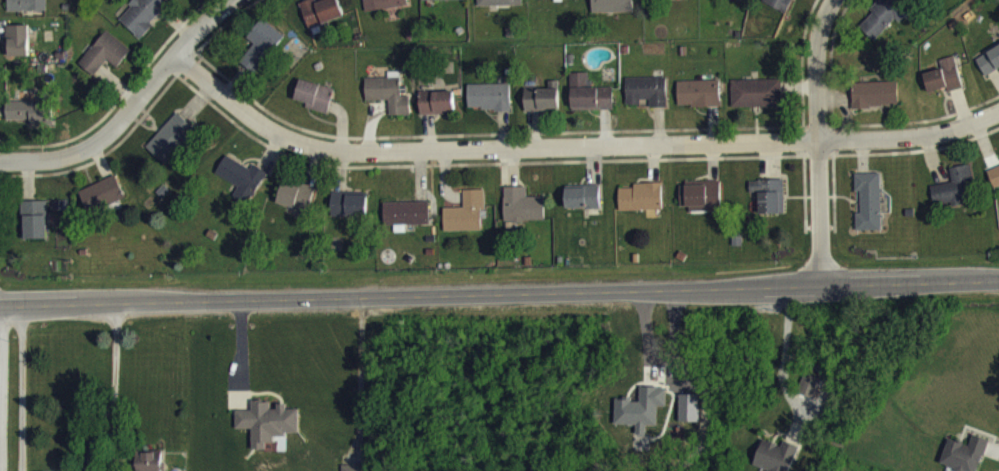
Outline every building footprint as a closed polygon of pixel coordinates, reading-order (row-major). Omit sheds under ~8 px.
[(7,21),(46,22),(47,0),(27,0),(27,2),(8,2),(7,21)] [(139,48),(169,16),(152,0),(145,0),(118,30),(139,48)] [(366,23),(409,16),(406,0),(362,0),(366,23)] [(422,11),(465,11),(464,0),(422,0),(422,11)] [(522,0),(477,0),(478,17),(522,16),(522,0)] [(592,24),(634,23),(633,0),(591,0),(592,24)] [(765,14),(788,23),(797,0),(771,0),(765,14)] [(911,22),(889,1),(870,21),(873,24),(860,38),(875,52),(896,29),(900,34),(911,22)] [(344,27),(337,6),(317,13),(315,9),(300,14),(309,40),(344,27)] [(285,47),(263,28),(246,48),(254,54),(239,71),(255,84),(285,47)] [(28,36),(6,36),(7,67),(29,67),(28,36)] [(131,60),(105,40),(79,75),(94,86),(106,70),(117,79),(131,60)] [(976,69),(985,87),(998,80),(998,57),(976,69)] [(963,99),(955,66),(940,70),(942,79),(924,84),(929,103),(947,99),(948,103),(963,99)] [(614,120),(613,98),(590,98),(590,83),(571,83),(571,121),(614,120)] [(401,88),(365,89),(366,112),(389,111),(389,126),(410,126),(409,106),(401,106),(401,88)] [(627,116),(640,115),(640,110),(650,110),(651,119),(667,118),(667,88),(626,89),(627,116)] [(327,125),(335,100),(301,90),(295,110),(307,114),(305,119),(327,125)] [(731,91),(732,119),(783,118),(782,90),(731,91)] [(678,118),(721,117),(721,91),(677,92),(678,118)] [(853,118),(898,116),(897,92),(852,94),(853,118)] [(511,94),(468,95),(469,121),(511,121),(511,94)] [(559,99),(524,99),(525,122),(559,121),(559,99)] [(421,124),(455,124),(454,102),(421,103),(421,124)] [(53,136),(52,112),(6,112),(6,131),(30,130),(30,136),(53,136)] [(197,142),(178,123),(146,157),(165,175),(197,142)] [(251,179),(225,166),(216,186),(238,196),(232,210),(249,218),(266,182),(253,175),(251,179)] [(950,179),(952,192),(931,196),(934,216),(950,213),(951,217),(975,213),(968,175),(950,179)] [(988,181),(993,199),(998,197),(998,178),(988,181)] [(855,185),(855,202),(860,202),(861,225),(856,225),(857,241),(882,241),(880,184),(855,185)] [(89,224),(126,209),(117,186),(79,201),(89,224)] [(759,203),(759,225),(784,225),(784,190),(749,191),(750,204),(759,203)] [(315,199),(283,191),(277,214),(309,222),(315,199)] [(679,193),(680,218),(689,217),(689,223),(721,222),(720,192),(679,193)] [(662,221),(662,193),(634,194),(634,198),(619,199),(619,222),(662,221)] [(566,220),(602,219),(602,196),(566,197),(566,220)] [(544,207),(527,208),(526,197),(503,198),(504,233),(545,232),(544,207)] [(464,201),(464,218),(444,218),(444,242),(482,241),(482,220),(485,220),(485,200),(464,201)] [(368,204),(332,203),(331,226),(367,227),(368,204)] [(48,211),(21,212),(21,250),(48,249),(48,211)] [(384,213),(384,236),(431,235),(430,212),(384,213)] [(814,410),(822,389),(805,383),(798,403),(814,410)] [(666,398),(640,397),(639,411),(615,410),(614,435),(636,436),(636,445),(646,445),(647,437),(657,437),(658,417),(666,417),(666,398)] [(700,406),(679,405),(679,433),(700,433),(700,406)] [(253,440),(253,461),(266,461),(267,454),(275,454),(275,447),(287,448),(288,443),(300,444),(300,419),(287,419),(287,417),(271,417),(271,412),(252,412),(252,421),(237,421),(237,439),(253,440)] [(988,451),(972,446),(969,456),(948,449),(942,470),(982,470),(988,451)] [(800,458),(784,452),(782,457),(763,450),(755,470),(795,470),(800,458)] [(163,463),(138,462),(138,470),(163,470),(163,463)]
